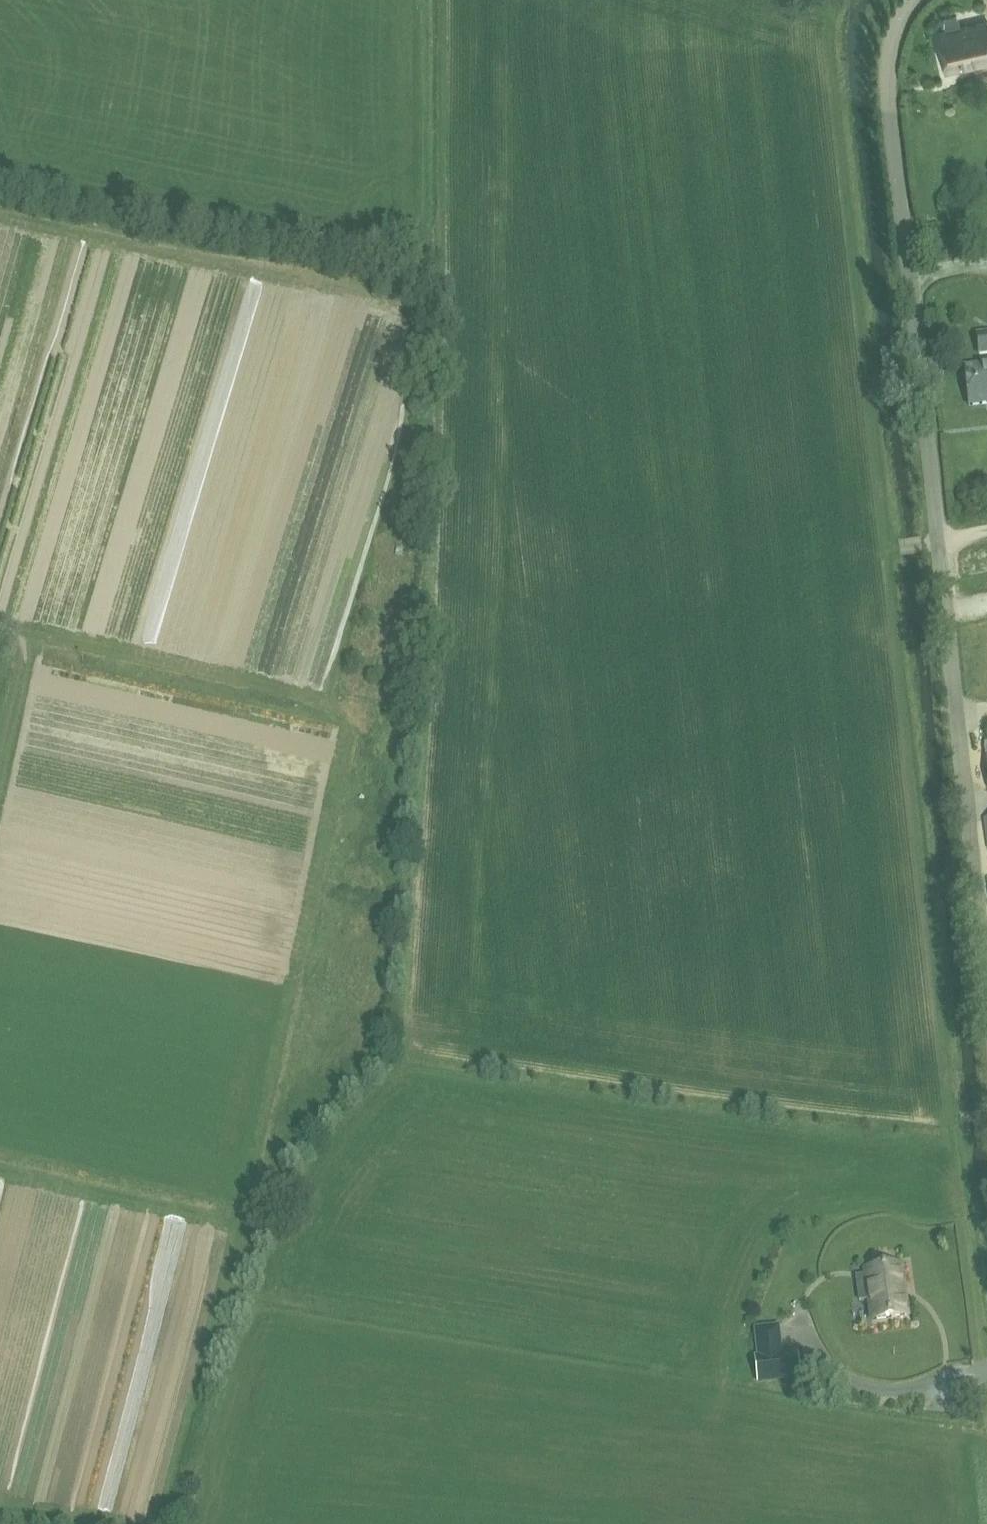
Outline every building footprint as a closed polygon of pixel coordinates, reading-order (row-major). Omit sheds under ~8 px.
[(960,26),(957,14),(943,17),(946,29),(935,31),(944,73),(986,64),(986,20),(960,26)] [(976,334),(978,354),(986,353),(986,333),(976,334)] [(964,367),(969,405),(986,403),(986,364),(964,367)] [(977,566),(986,565),(986,550),(975,551),(977,566)] [(856,1276),(859,1301),(869,1299),(872,1320),(907,1315),(901,1266),(865,1271),(866,1275),(856,1276)] [(781,1354),(759,1357),(756,1357),(758,1381),(799,1377),(796,1352),(781,1354)]
